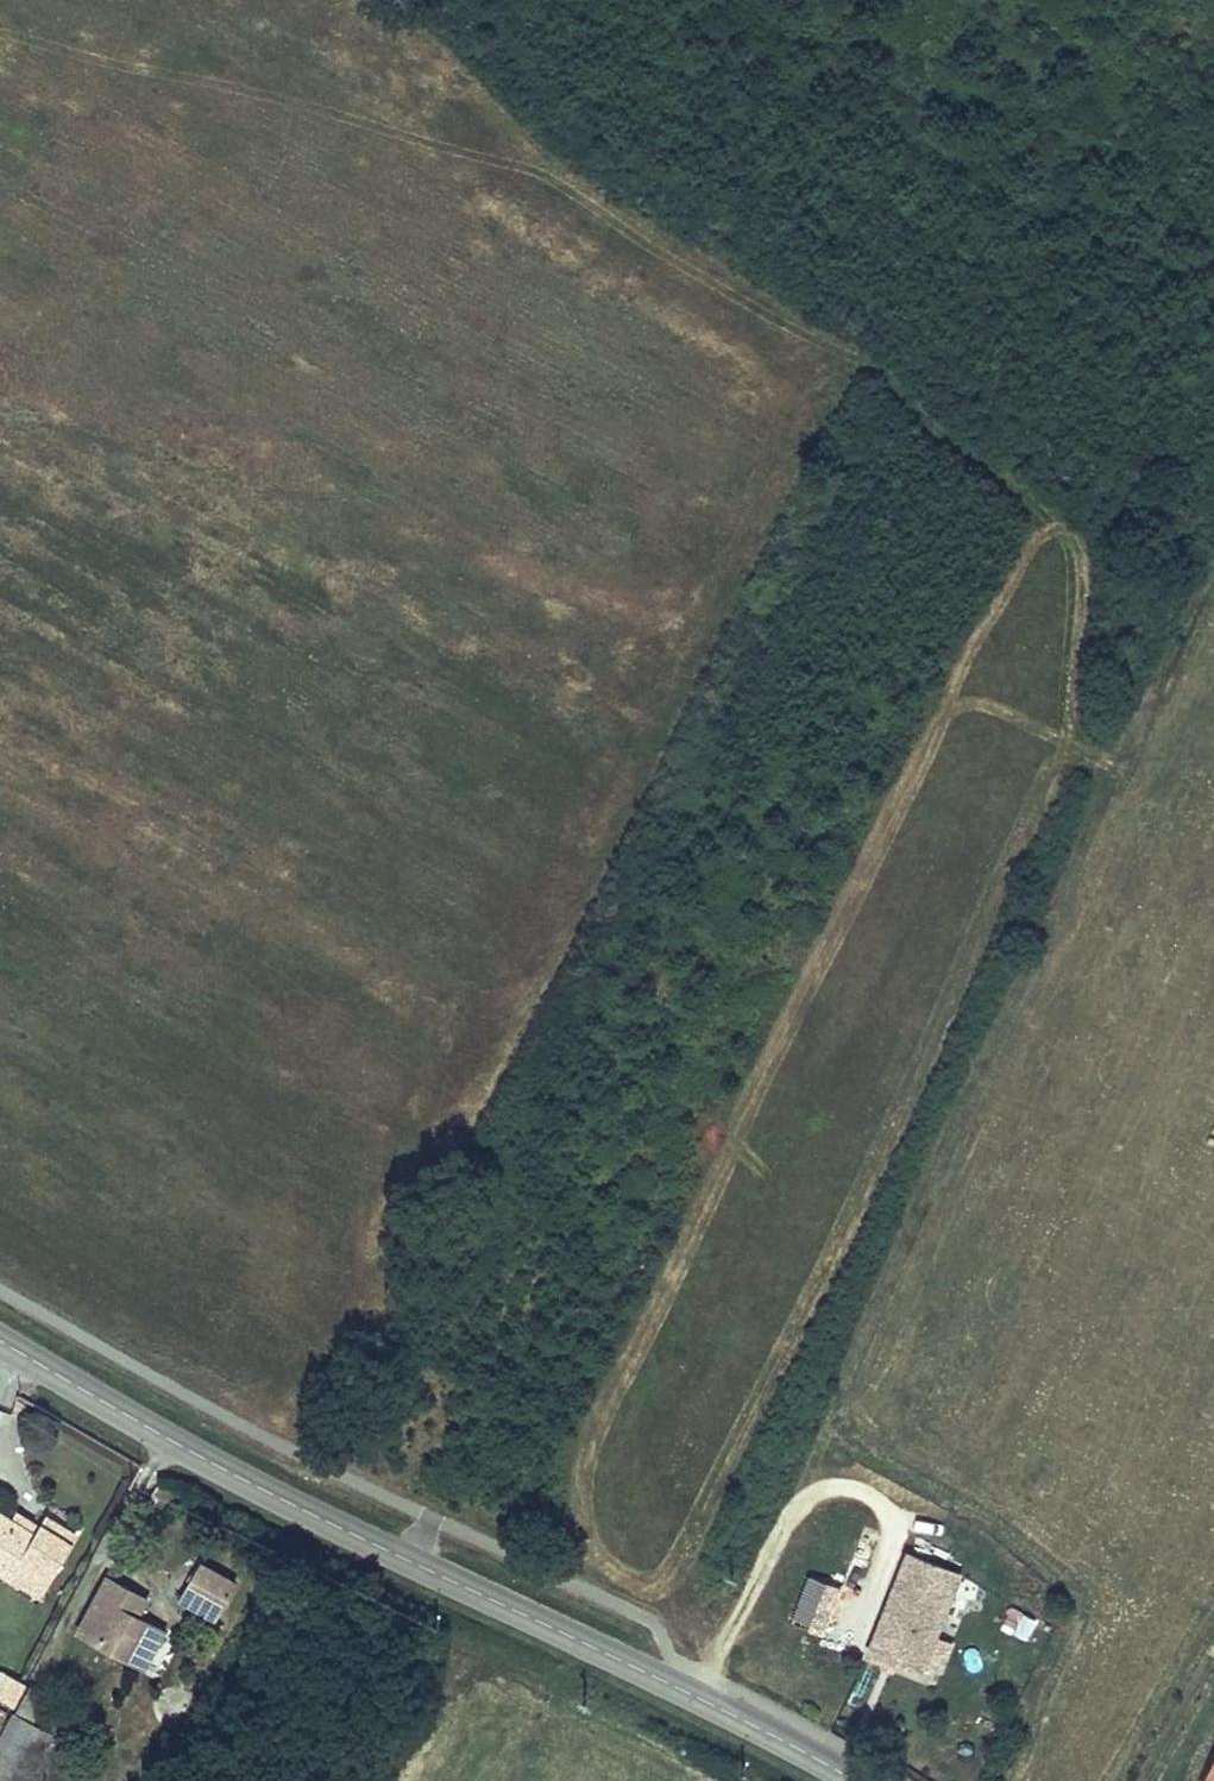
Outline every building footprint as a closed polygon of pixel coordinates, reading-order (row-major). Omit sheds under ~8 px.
[(42,1528),(20,1514),(14,1523),(36,1538),(42,1528)] [(75,1534),(49,1518),(42,1528),(36,1538),(14,1523),(0,1515),(0,1569),(13,1577),(17,1571),(43,1587),(75,1534)] [(908,1554),(870,1651),(922,1671),(959,1574),(908,1554)] [(216,1618),(235,1583),(202,1564),(189,1587),(205,1596),(198,1608),(216,1618)] [(43,1587),(17,1571),(13,1577),(12,1578),(39,1594),(43,1587)] [(137,1616),(127,1612),(136,1593),(108,1578),(79,1632),(139,1664),(158,1628),(137,1616)] [(842,1592),(807,1582),(794,1624),(829,1635),(842,1592)] [(198,1608),(205,1596),(189,1587),(182,1599),(198,1608)] [(137,1616),(146,1599),(136,1593),(127,1612),(137,1616)] [(1040,1625),(1013,1609),(1003,1627),(1029,1643),(1040,1625)] [(144,1667),(164,1632),(158,1628),(139,1664),(144,1667)] [(26,1684),(6,1673),(0,1685),(0,1699),(14,1707),(26,1684)] [(39,1712),(48,1694),(31,1685),(16,1713),(33,1723),(39,1712)] [(55,1720),(64,1703),(48,1694),(39,1712),(55,1720)] [(49,1733),(15,1715),(0,1744),(0,1753),(25,1767),(30,1769),(49,1733)] [(25,1767),(0,1753),(0,1780),(2,1780),(17,1780),(25,1767)]
